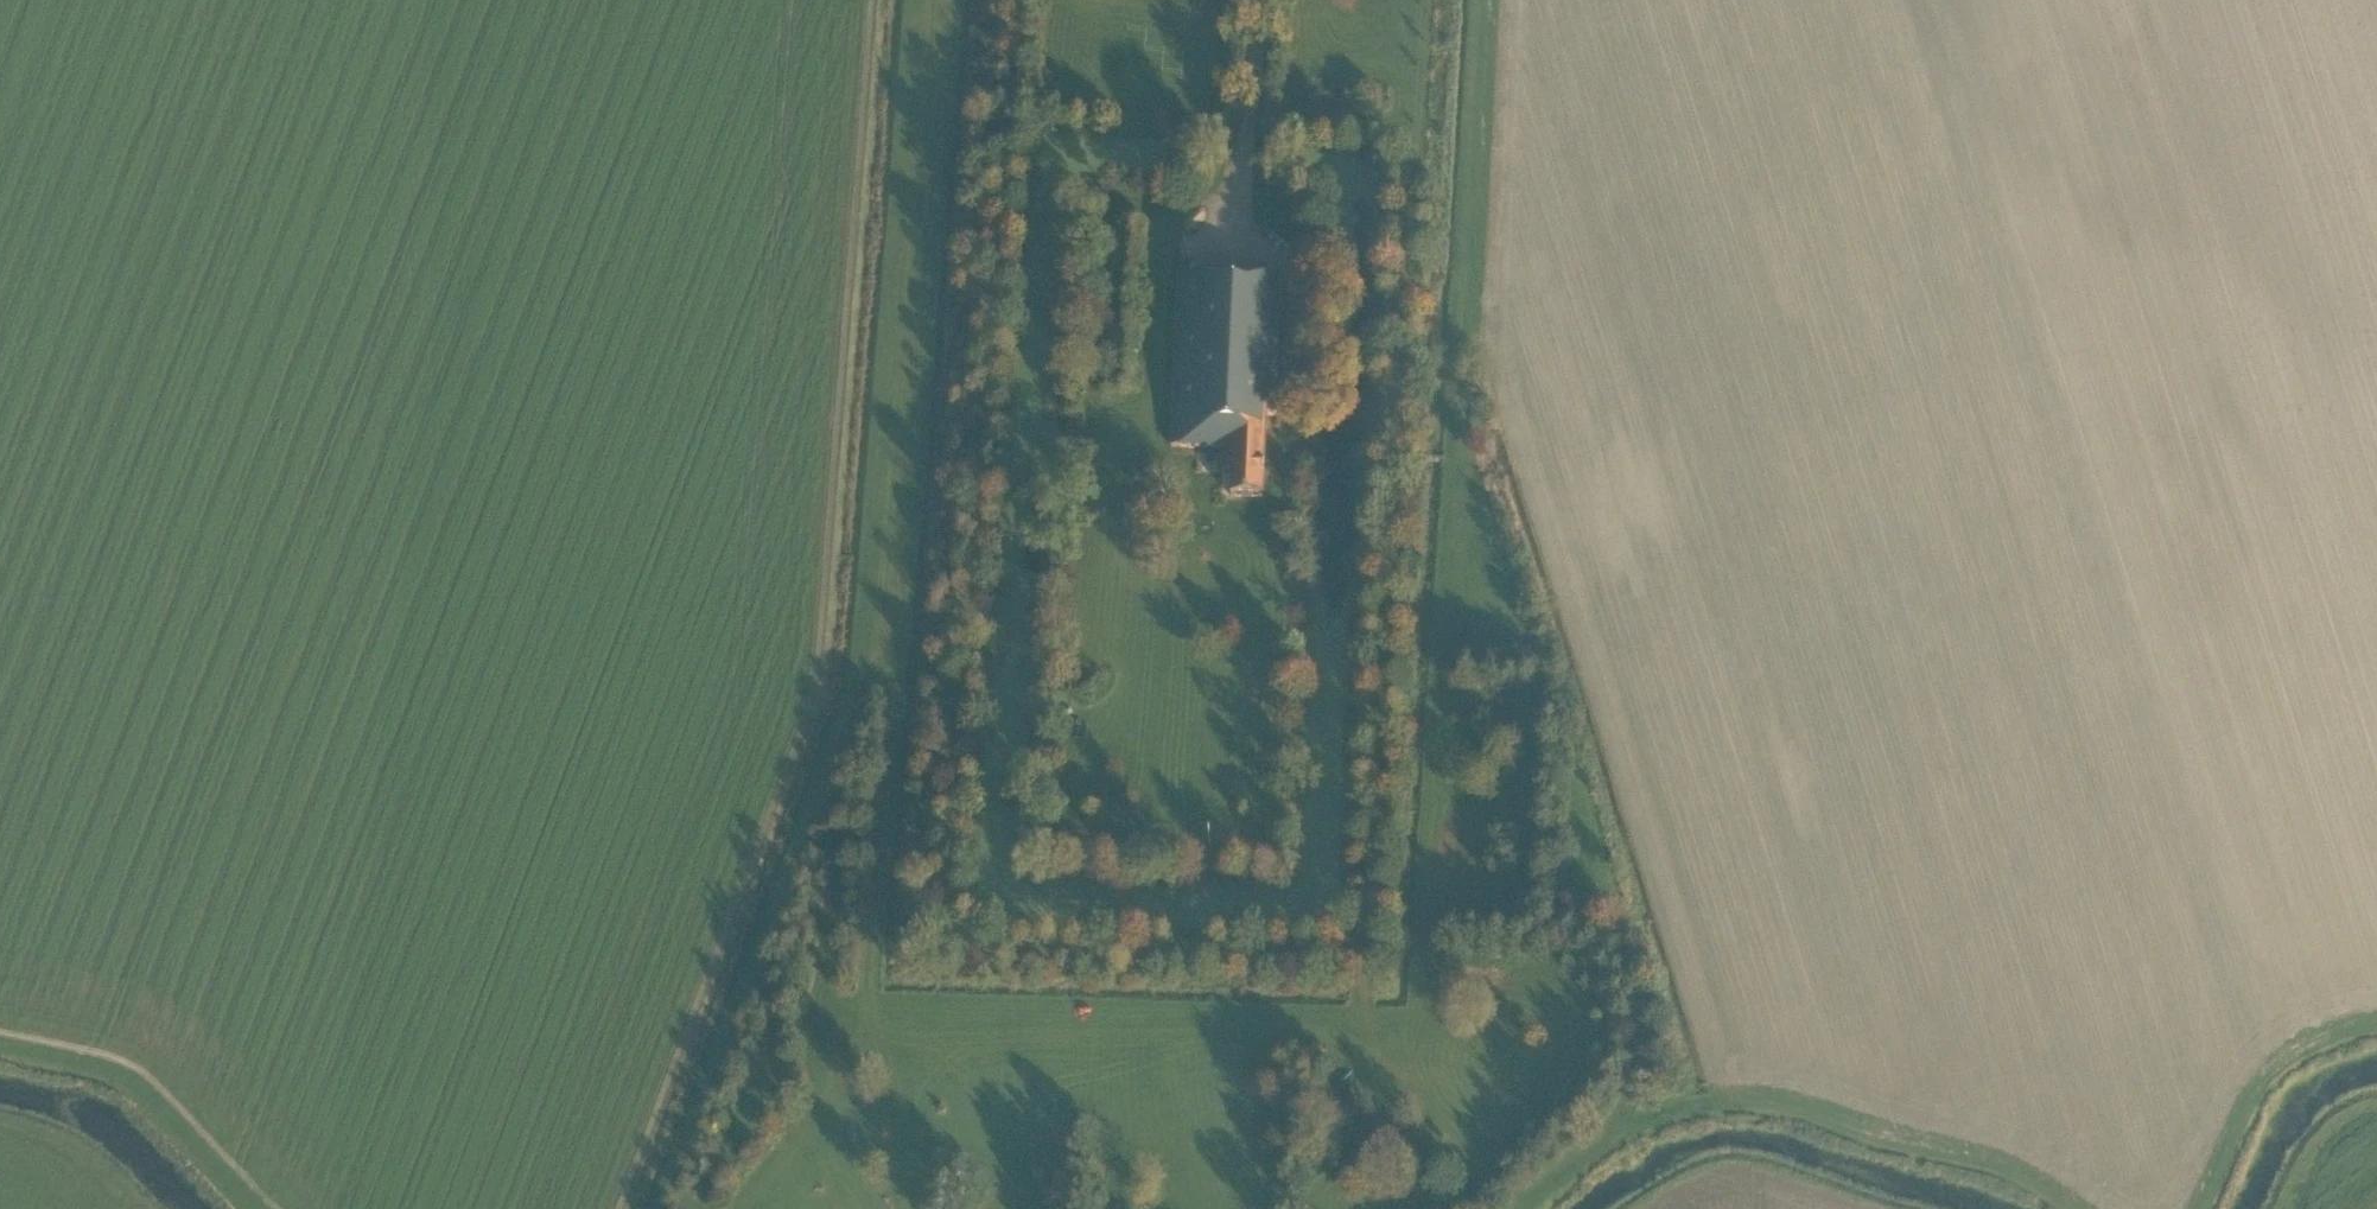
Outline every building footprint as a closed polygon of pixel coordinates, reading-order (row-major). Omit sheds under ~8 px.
[(1274,419),(1278,317),(1280,278),(1177,274),(1171,450),(1223,452),(1222,479),(1232,480),(1232,499),(1263,500),(1266,418),(1274,419)]
